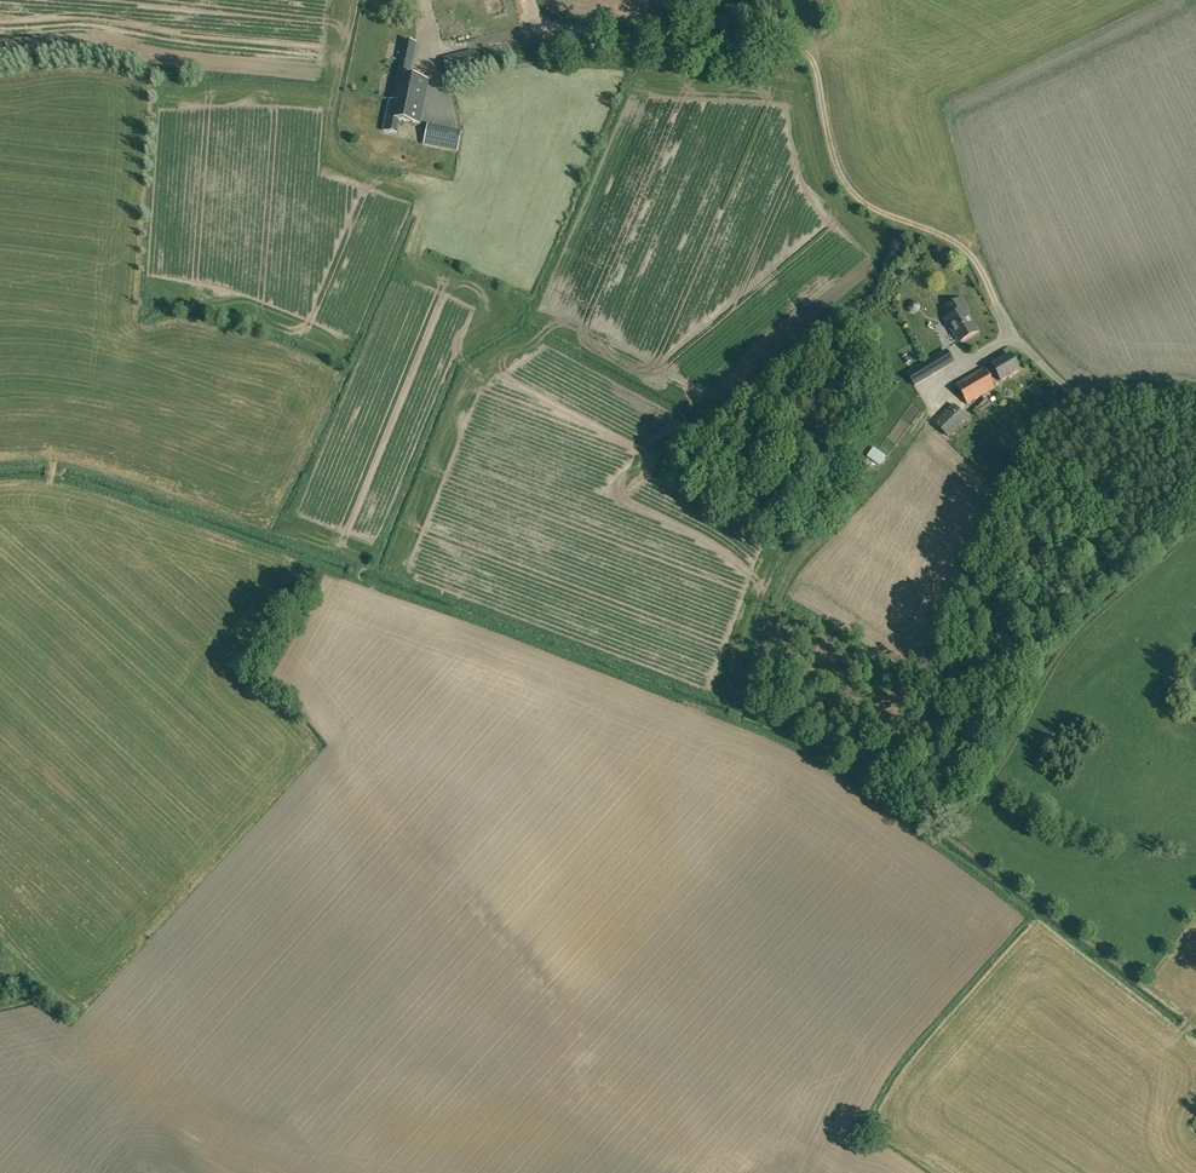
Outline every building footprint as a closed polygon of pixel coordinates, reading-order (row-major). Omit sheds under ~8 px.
[(390,99),(384,130),(396,133),(399,119),(419,123),(429,79),(409,75),(416,42),(404,39),(392,100),(390,99)] [(443,56),(449,81),(479,74),(478,69),(505,62),(505,60),(501,45),(500,42),(443,56)] [(451,130),(428,126),(425,144),(447,148),(451,131),(451,130)] [(959,341),(977,331),(966,312),(968,310),(961,298),(945,307),(950,316),(946,319),(959,341)] [(926,379),(944,367),(954,362),(946,349),(936,355),(918,366),(926,379)] [(1000,381),(1019,370),(1010,355),(991,366),(991,367),(985,371),(984,369),(956,386),(967,405),(995,388),(989,378),(996,374),(1000,381)] [(948,437),(967,418),(953,403),(933,423),(948,437)]
